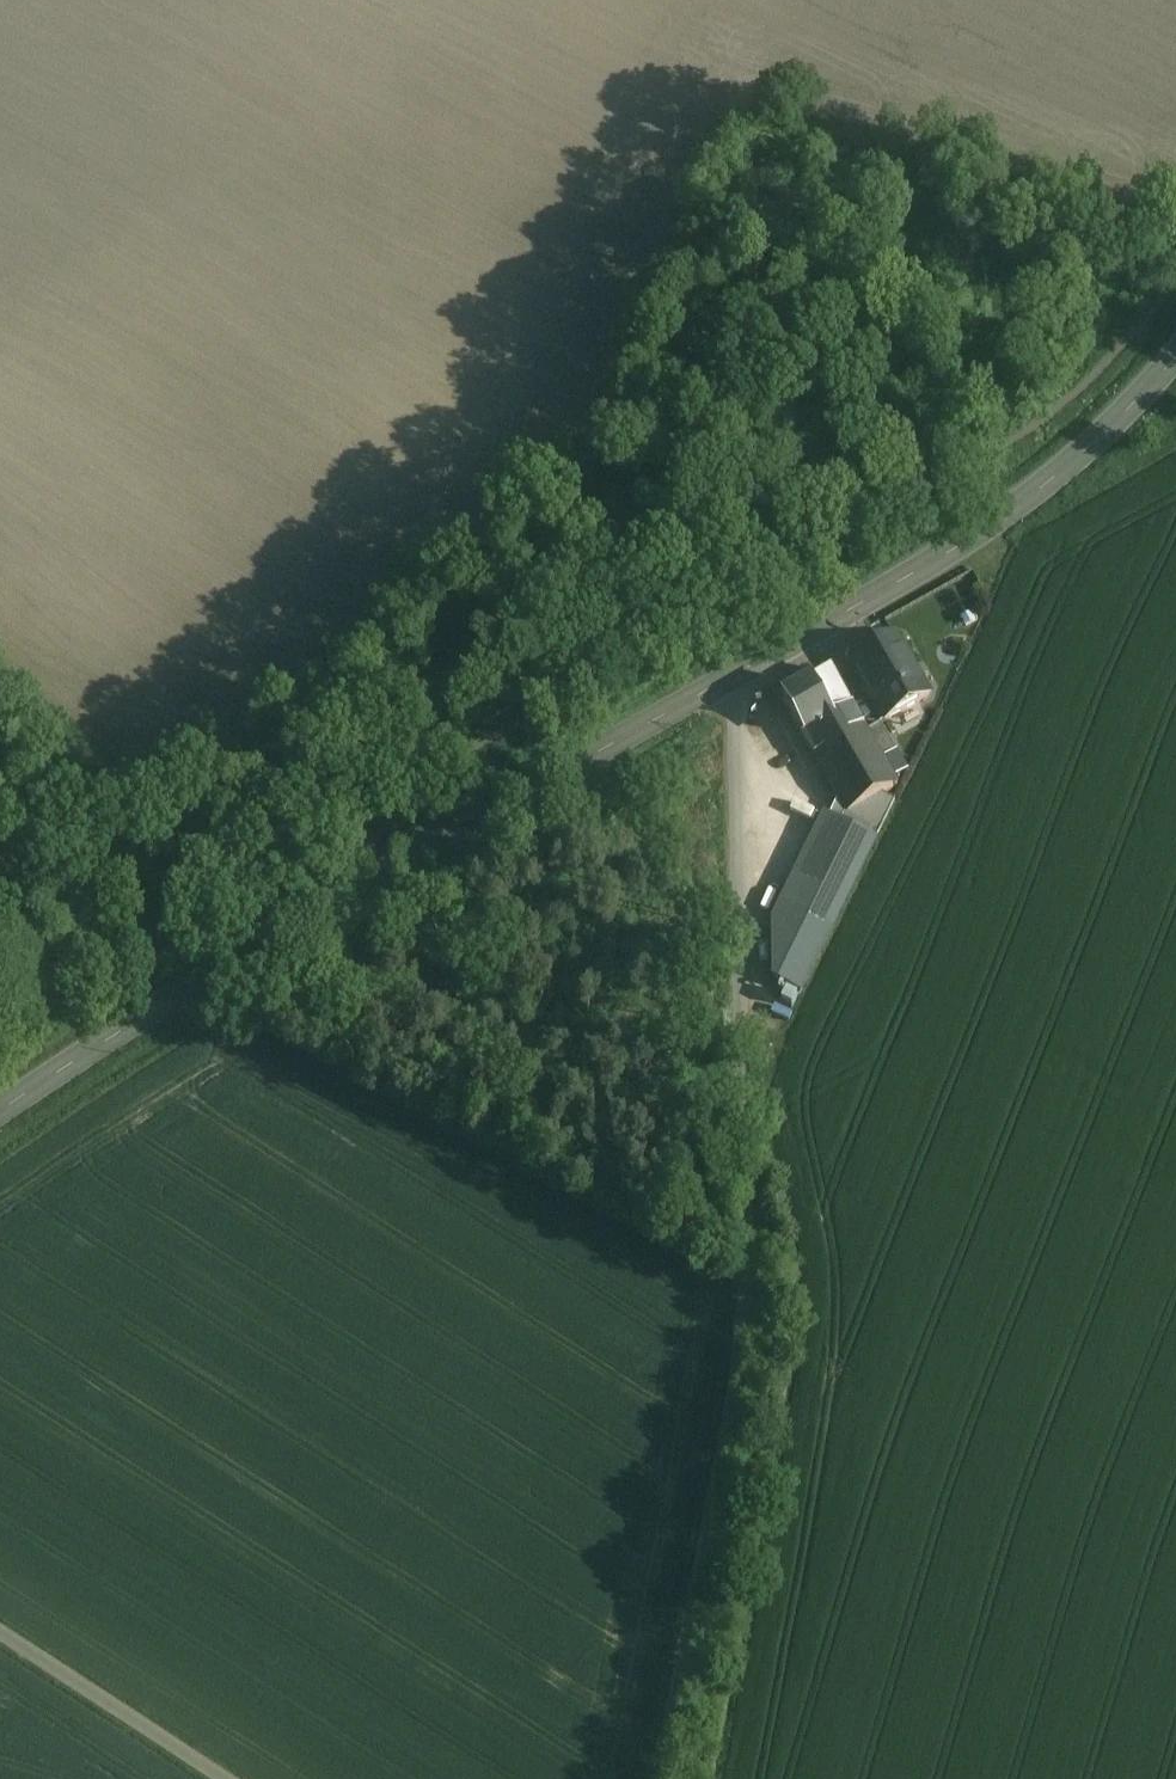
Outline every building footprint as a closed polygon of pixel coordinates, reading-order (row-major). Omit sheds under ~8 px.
[(894,636),(854,658),(887,719),(928,696),(894,636)] [(832,672),(783,700),(840,801),(848,815),(882,795),(897,787),(882,761),(866,732),(832,672)] [(876,727),(866,732),(882,761),(897,753),(880,724),(876,727)] [(840,801),(831,819),(875,841),(895,801),(882,795),(848,815),(840,801)] [(875,841),(831,819),(773,938),(773,980),(801,993),(875,841)]
